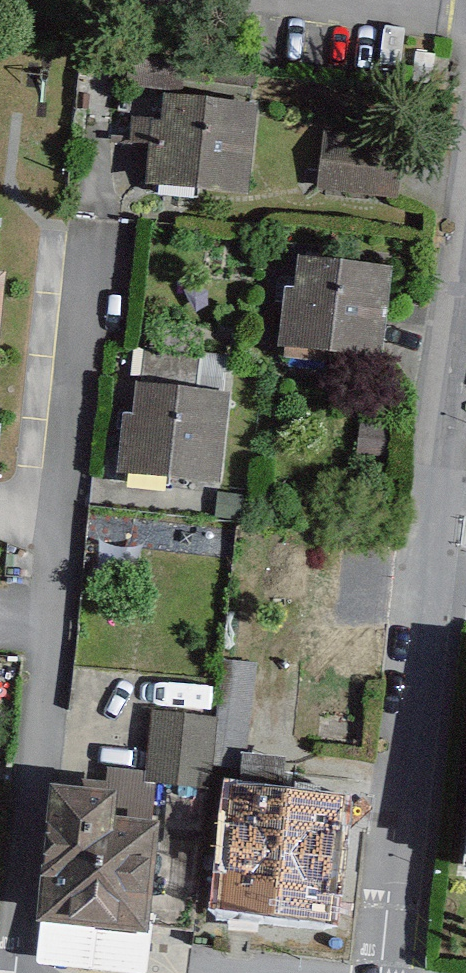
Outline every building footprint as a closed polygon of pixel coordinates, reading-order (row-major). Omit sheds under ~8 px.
[(251,117),(158,105),(147,201),(240,212),(251,117)] [(407,153),(322,144),(316,205),(400,214),(407,153)] [(392,278),(299,270),(296,304),(283,303),(278,369),(384,378),(392,278)] [(214,491),(223,392),(137,384),(133,420),(121,419),(115,481),(214,491)] [(216,718),(151,710),(143,779),(208,787),(216,718)] [(337,784),(229,773),(217,899),(324,910),(337,784)] [(36,911),(147,922),(157,814),(121,810),(124,782),(49,775),(36,911)]
